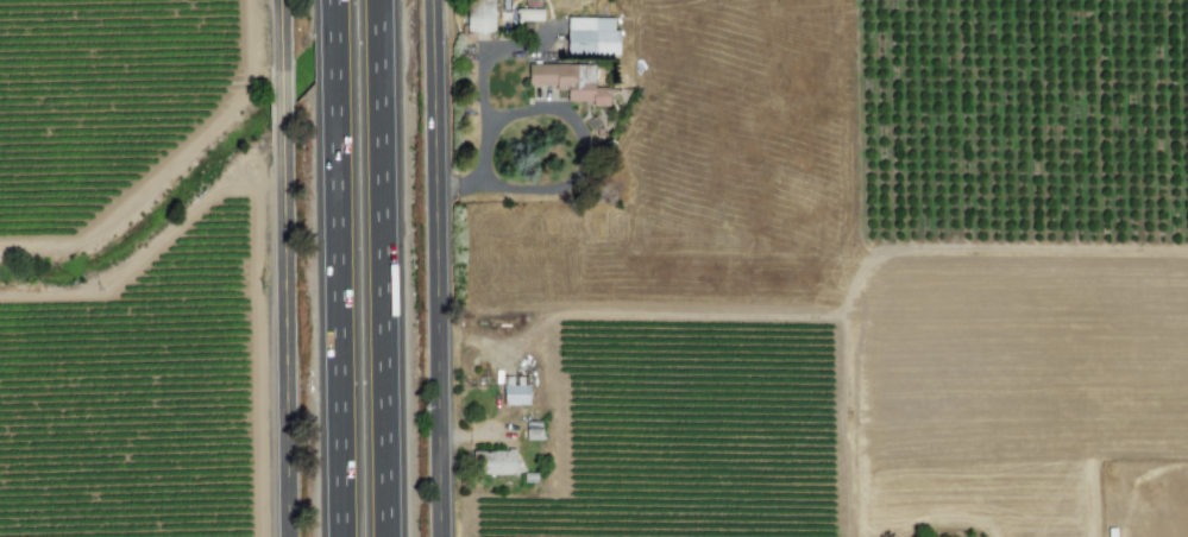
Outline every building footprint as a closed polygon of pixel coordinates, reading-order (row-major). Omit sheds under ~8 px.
[(464,33),(492,34),(493,0),(465,0),(464,33)] [(516,21),(541,21),(542,9),(516,9),(516,21)] [(612,18),(565,17),(565,53),(616,55),(617,30),(611,30),(612,18)] [(592,64),(526,64),(526,85),(554,86),(554,90),(565,90),(565,101),(590,101),(590,106),(607,106),(607,88),(592,88),(592,64)] [(528,405),(527,385),(501,386),(501,405),(528,405)] [(514,474),(513,450),(476,451),(476,475),(514,474)]
